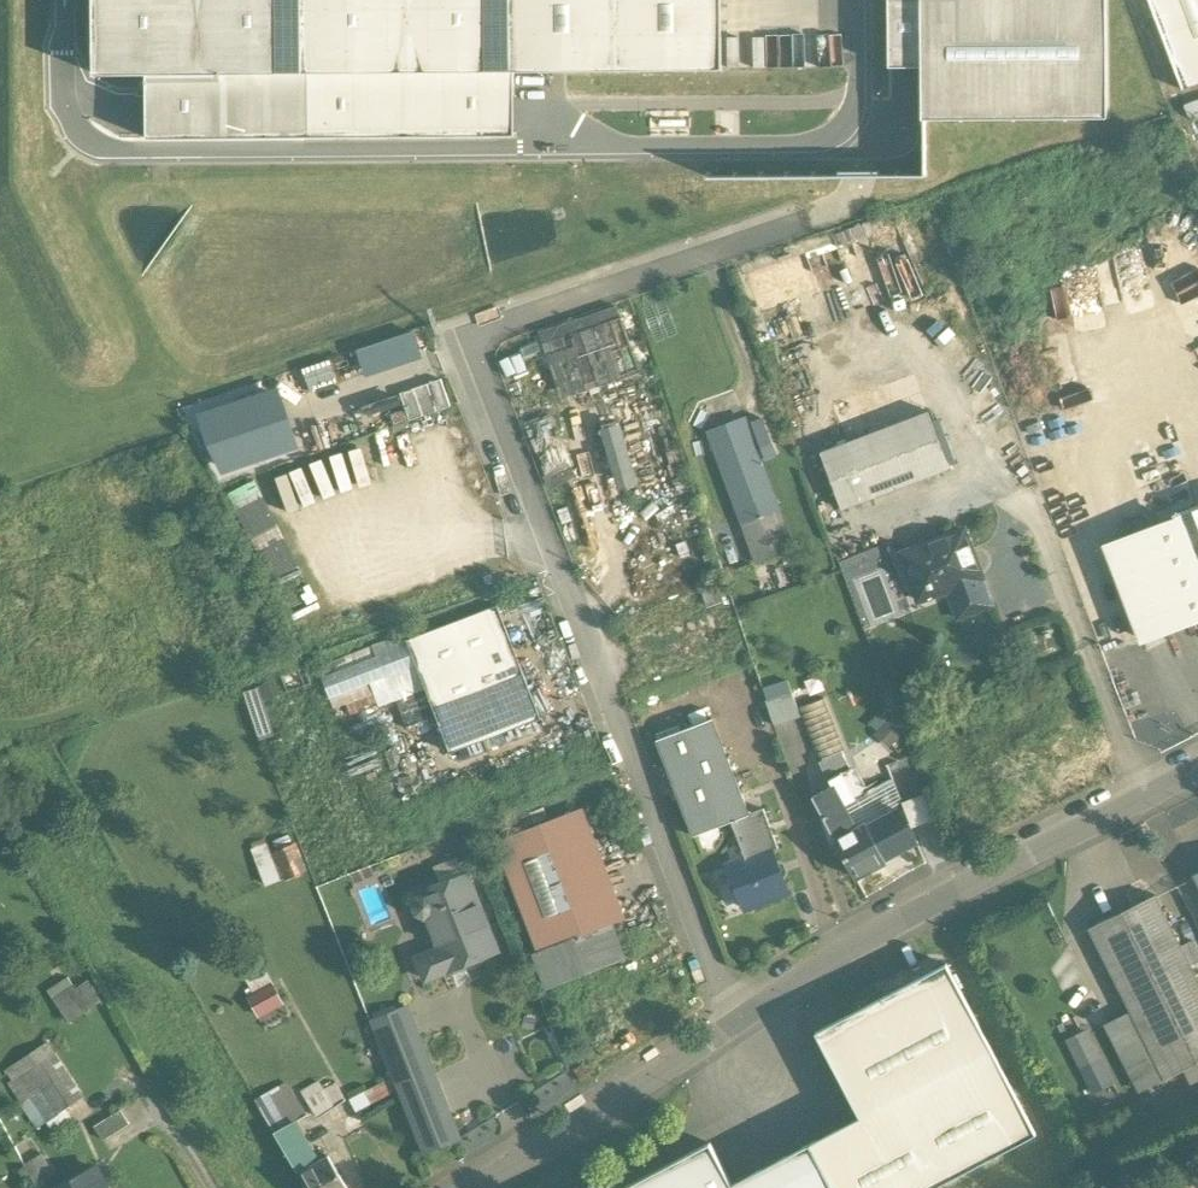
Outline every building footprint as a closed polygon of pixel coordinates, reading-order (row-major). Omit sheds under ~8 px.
[(299,0),(93,0),(93,74),(147,74),(147,136),(300,135),(299,0)] [(513,76),(512,0),(299,0),(300,135),(513,137),(513,76)] [(513,76),(721,74),(720,0),(512,0),(513,76)] [(1103,111),(1103,0),(887,0),(887,64),(925,64),(925,112),(1103,111)] [(1182,90),(1197,84),(1197,0),(1147,0),(1182,90)] [(781,33),(782,62),(846,60),(845,31),(781,33)] [(541,335),(562,400),(638,375),(616,310),(541,335)] [(401,393),(411,421),(450,408),(440,380),(401,393)] [(292,447),(274,394),(201,419),(228,467),(292,447)] [(928,413),(820,455),(841,512),(950,470),(928,413)] [(527,427),(547,476),(571,466),(551,417),(527,427)] [(709,433),(753,565),(791,552),(747,420),(709,433)] [(594,428),(599,445),(589,448),(602,491),(632,482),(614,422),(594,428)] [(332,625),(406,598),(369,497),(401,485),(387,448),(282,486),(332,625)] [(266,579),(295,567),(255,477),(226,490),(266,579)] [(1197,507),(1172,516),(1174,522),(1107,547),(1142,639),(1197,618),(1197,509),(1197,507)] [(963,532),(942,540),(938,538),(931,541),(930,545),(908,553),(912,563),(910,564),(907,572),(912,586),(921,591),(942,582),(946,592),(947,593),(982,579),(984,578),(983,575),(980,577),(971,552),(974,551),(973,548),(970,549),(963,532)] [(982,579),(947,593),(958,621),(993,608),(982,579)] [(497,605),(407,640),(450,752),(488,738),(491,747),(506,741),(502,732),(540,718),(497,605)] [(292,610),(299,629),(311,625),(305,606),(292,610)] [(280,671),(285,689),(311,682),(306,663),(280,671)] [(766,700),(774,725),(800,717),(797,709),(792,692),(766,700)] [(845,753),(824,699),(797,709),(800,717),(809,739),(819,763),(826,779),(849,768),(842,754),(845,753)] [(782,749),(809,739),(800,717),(774,725),(782,749)] [(749,815),(712,719),(656,740),(693,836),(731,822),(749,815)] [(866,827),(866,826),(865,826),(864,824),(855,829),(843,807),(863,796),(862,795),(849,768),(826,779),(831,788),(812,798),(855,878),(885,862),(884,859),(866,827)] [(892,779),(862,795),(863,796),(843,807),(855,829),(864,824),(865,826),(866,826),(882,817),(880,814),(901,802),(892,779)] [(926,793),(901,803),(911,828),(936,818),(926,793)] [(749,815),(731,822),(745,859),(727,865),(733,879),(730,880),(728,886),(731,894),(737,896),(739,895),(744,909),(787,893),(771,851),(778,849),(763,809),(749,815)] [(882,817),(866,827),(884,859),(915,842),(897,810),(882,817)] [(564,815),(495,842),(537,951),(538,951),(549,980),(580,968),(578,965),(585,962),(587,966),(617,954),(564,815)] [(280,838),(250,851),(264,885),(309,867),(299,843),(284,849),(280,838)] [(467,879),(442,889),(440,886),(418,895),(419,898),(417,899),(415,907),(417,913),(424,917),(426,916),(440,949),(416,959),(425,981),(496,952),(467,879)] [(1154,895),(1089,927),(1165,1079),(1197,1063),(1197,983),(1154,895)] [(814,1033),(859,1119),(808,1146),(830,1187),(935,1187),(1035,1136),(945,965),(814,1033)] [(264,970),(235,985),(251,1016),(280,1001),(264,970)] [(88,981),(75,990),(67,978),(47,992),(69,1024),(101,1002),(88,981)] [(457,1141),(405,1007),(369,1021),(422,1155),(457,1141)] [(1085,1029),(1066,1039),(1090,1091),(1110,1081),(1085,1029)] [(82,1098),(45,1043),(13,1065),(24,1081),(13,1089),(22,1104),(30,1099),(47,1122),(64,1110),(82,1098)] [(317,1082),(302,1092),(318,1119),(333,1110),(322,1091),(317,1082)] [(285,1084),(255,1100),(274,1134),(294,1122),(295,1124),(306,1117),(285,1084)] [(345,1102),(335,1084),(322,1091),(333,1110),(345,1102)] [(120,1110),(94,1127),(103,1141),(129,1125),(120,1110)] [(295,1124),(294,1122),(274,1134),(298,1175),(318,1163),(295,1124)] [(625,1187),(830,1187),(808,1146),(731,1186),(709,1144),(625,1187)] [(345,1172),(334,1153),(327,1158),(338,1176),(345,1172)] [(53,1173),(41,1154),(24,1166),(34,1184),(53,1173)] [(298,1175),(306,1187),(345,1187),(338,1176),(327,1158),(318,1163),(298,1175)] [(60,1187),(105,1187),(95,1169),(60,1187)]
